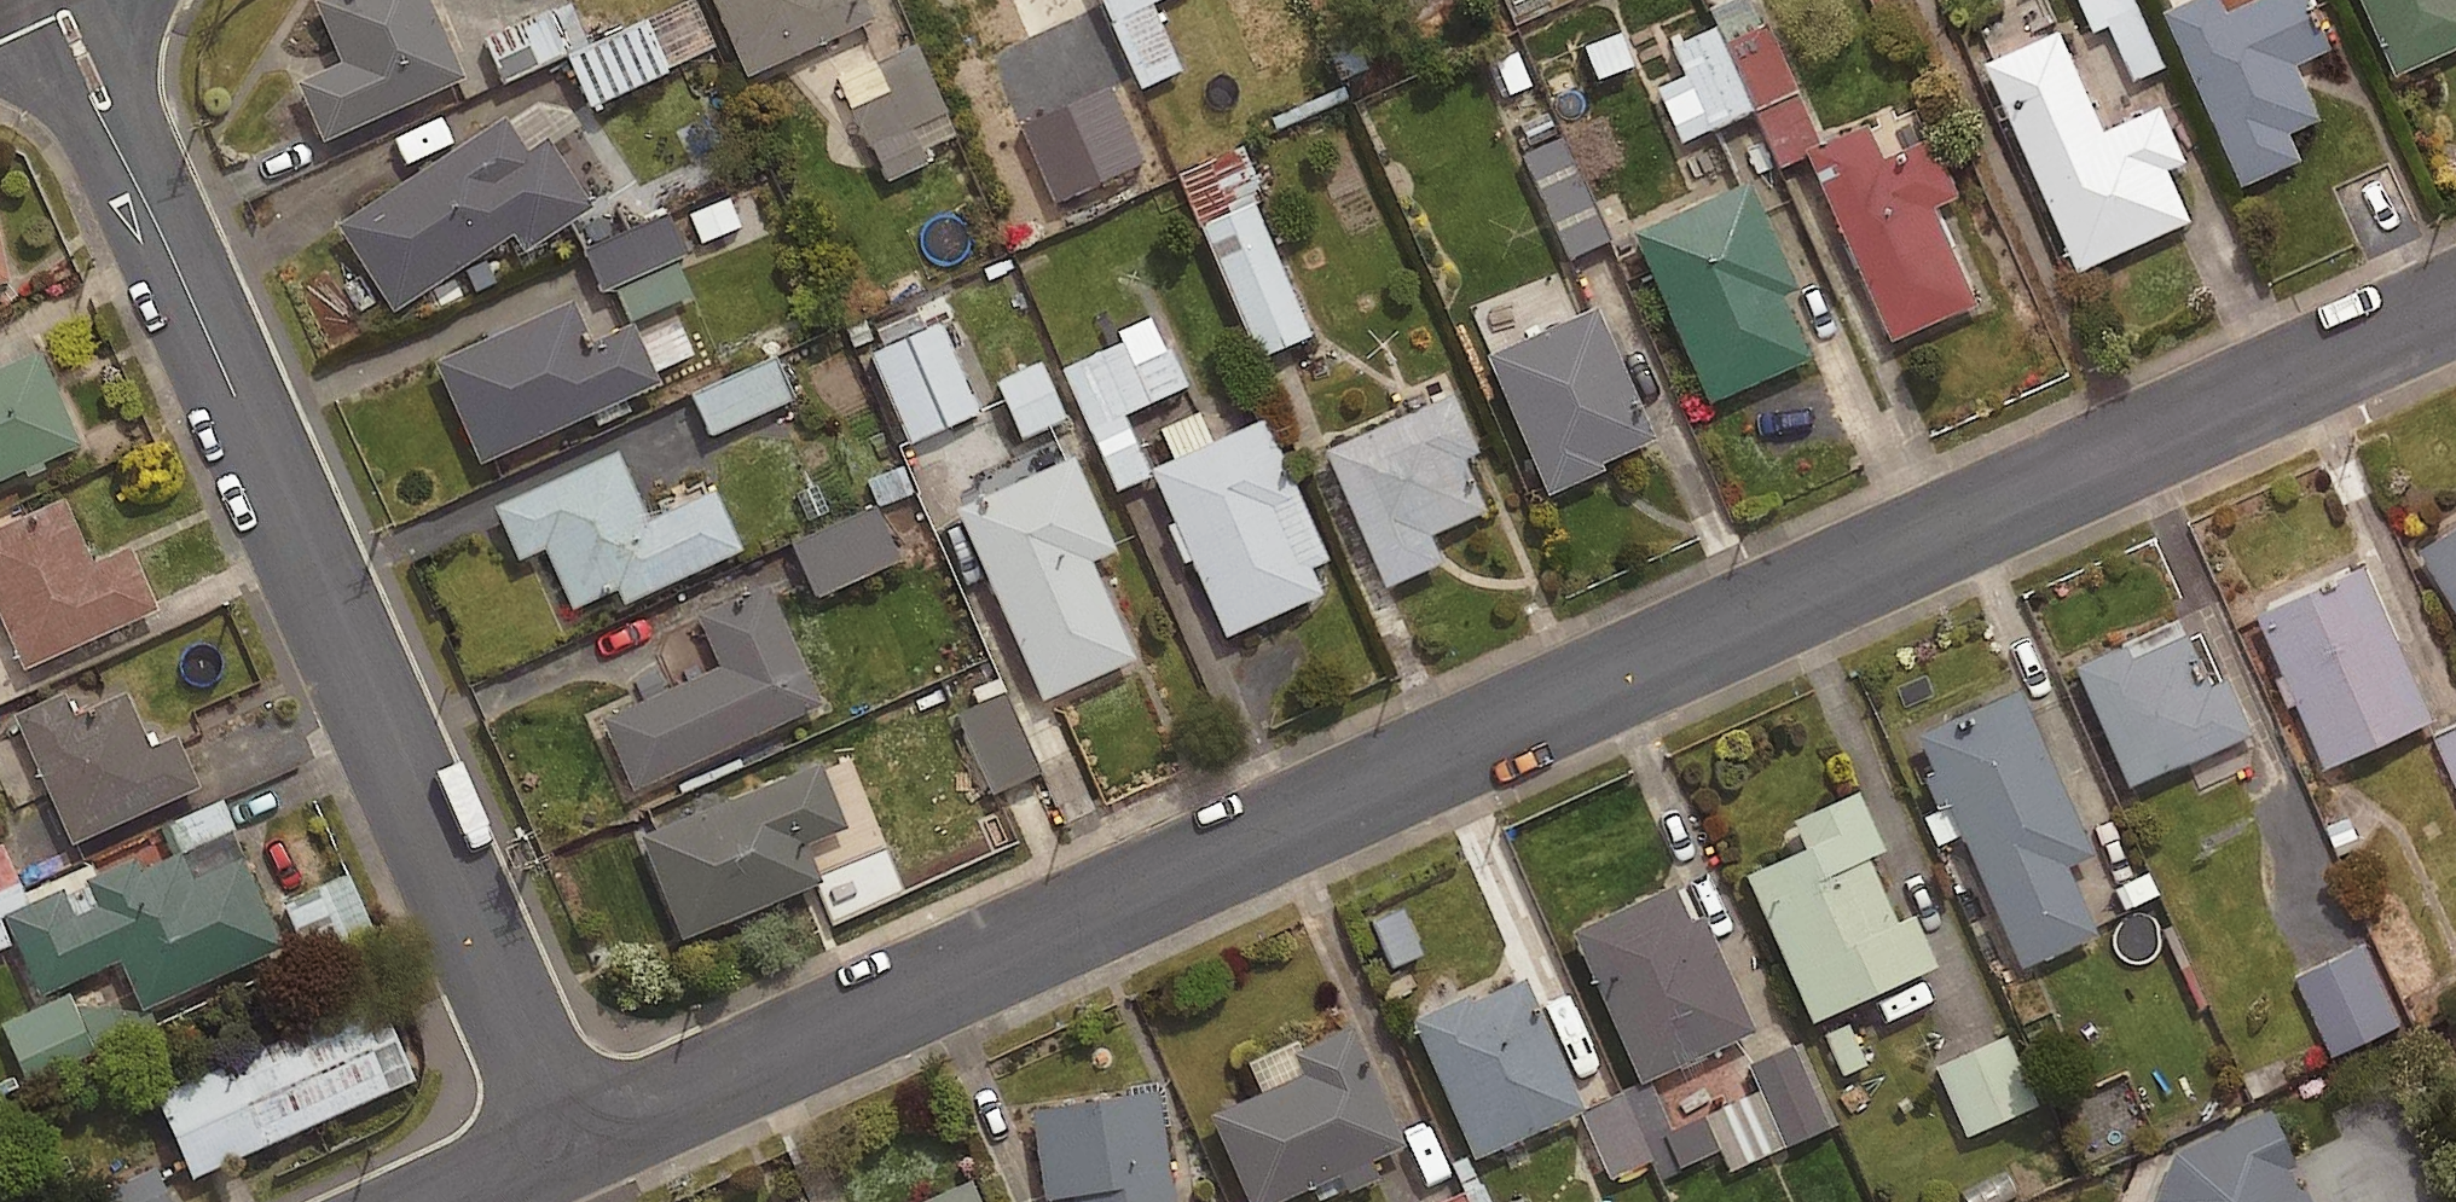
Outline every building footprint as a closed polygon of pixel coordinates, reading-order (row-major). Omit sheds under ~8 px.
[(427,0),(316,0),(313,1),(341,63),(297,83),(323,140),(462,78),(427,0)] [(746,78),(876,21),(866,0),(711,0),(746,78)] [(1099,0),(1015,0),(1030,34),(1101,4),(1099,0)] [(2138,0),(2082,0),(2092,22),(2108,15),(2133,71),(2163,57),(2138,0)] [(2171,8),(2249,183),(2308,156),(2296,129),(2328,115),(2303,59),(2338,44),(2318,0),(2252,0),(2235,8),(2231,0),(2188,0),(2171,8)] [(2403,73),(2455,49),(2455,0),(2370,0),(2403,73)] [(561,50),(542,10),(480,38),(499,79),(561,50)] [(644,15),(562,53),(586,103),(667,67),(644,15)] [(1745,108),(1710,25),(1668,43),(1680,73),(1651,85),(1674,138),(1745,108)] [(2067,26),(1991,60),(2086,266),(2198,215),(2176,167),(2196,158),(2169,101),(2113,127),(2067,26)] [(1510,35),(1475,50),(1495,98),(1531,83),(1510,35)] [(939,107),(908,37),(834,68),(881,178),(923,160),(906,121),(939,107)] [(1386,118),(1363,60),(1338,70),(1361,128),(1386,118)] [(504,115),(336,226),(392,311),(514,232),(527,252),(592,209),(546,137),(527,150),(504,115)] [(1876,122),(1807,152),(1891,343),(1985,302),(1942,203),(1966,192),(1940,132),(1890,153),(1876,122)] [(1603,236),(1559,132),(1518,149),(1562,254),(1603,236)] [(1265,193),(1248,152),(1178,182),(1251,352),(1303,330),(1248,201),(1265,193)] [(1749,182),(1632,234),(1709,407),(1815,360),(1786,297),(1798,292),(1749,182)] [(573,301),(433,363),(479,465),(659,385),(632,325),(592,343),(573,301)] [(1597,310),(1488,358),(1549,496),(1605,471),(1602,465),(1655,441),(1597,310)] [(974,409),(936,319),(865,349),(903,439),(974,409)] [(1180,382),(1150,320),(1057,365),(1114,485),(1145,471),(1116,412),(1180,382)] [(36,352),(0,368),(0,481),(79,446),(36,352)] [(787,395),(769,356),(688,393),(706,432),(787,395)] [(1058,414),(1034,360),(993,377),(1016,432),(1058,414)] [(1454,397),(1326,451),(1385,589),(1442,564),(1431,537),(1488,513),(1466,460),(1478,455),(1454,397)] [(1267,421),(1152,471),(1226,640),(1325,597),(1283,503),(1300,496),(1267,421)] [(618,452),(492,507),(517,563),(544,551),(571,612),(619,591),(625,604),(744,552),(716,490),(648,520),(618,452)] [(1075,458),(956,511),(1042,703),(1137,661),(1093,563),(1117,552),(1075,458)] [(128,547),(91,563),(63,501),(0,529),(0,620),(23,671),(157,611),(128,547)] [(891,560),(870,504),(788,535),(809,591),(891,560)] [(2426,547),(2455,595),(2455,529),(2426,547)] [(2441,718),(2374,564),(2265,611),(2332,765),(2441,718)] [(719,668),(603,720),(635,791),(822,706),(766,584),(696,616),(719,668)] [(2134,643),(2077,668),(2131,789),(2259,732),(2234,676),(2217,684),(2194,631),(2140,655),(2134,643)] [(2020,691),(1918,736),(2022,970),(2097,936),(2067,869),(2094,857),(2020,691)] [(198,789),(174,736),(150,748),(125,692),(73,716),(62,693),(12,715),(71,846),(198,789)] [(2433,728),(2455,782),(2455,719),(2433,728)] [(820,765),(638,837),(679,941),(822,885),(806,846),(846,830),(820,765)] [(889,782),(858,782),(856,869),(888,870),(889,782)] [(1859,794),(1794,824),(1807,851),(1746,878),(1813,1026),(1939,969),(1915,918),(1898,926),(1869,860),(1885,852),(1859,794)] [(142,1013),(283,949),(242,859),(191,882),(179,855),(137,874),(132,862),(85,883),(97,908),(73,918),(61,892),(2,918),(39,999),(119,963),(142,1013)] [(1674,888),(1573,933),(1641,1085),(1756,1034),(1705,919),(1690,925),(1674,888)] [(2398,1016),(2363,939),(2296,969),(2331,1046),(2398,1016)] [(1583,1112),(1524,981),(1471,1005),(1467,998),(1412,1022),(1474,1161),(1583,1112)] [(96,1043),(72,988),(4,1018),(28,1072),(96,1043)] [(191,1182),(415,1083),(377,999),(154,1099),(191,1182)] [(1351,1030),(1295,1056),(1304,1077),(1212,1118),(1250,1201),(1281,1201),(1404,1147),(1351,1030)] [(2032,1101),(2001,1032),(1931,1063),(1962,1133),(2032,1101)] [(1158,1093),(1031,1113),(1045,1201),(1071,1198),(1072,1201),(1175,1201),(1158,1093)] [(2257,1107),(2167,1148),(2147,1200),(2148,1201),(2300,1201),(2257,1107)] [(1457,1195),(1442,1201),(1482,1201),(1460,1154),(1442,1162),(1457,1195)] [(152,1163),(88,1193),(93,1201),(170,1201),(152,1163)] [(971,1181),(924,1201),(980,1201),(971,1181)]
